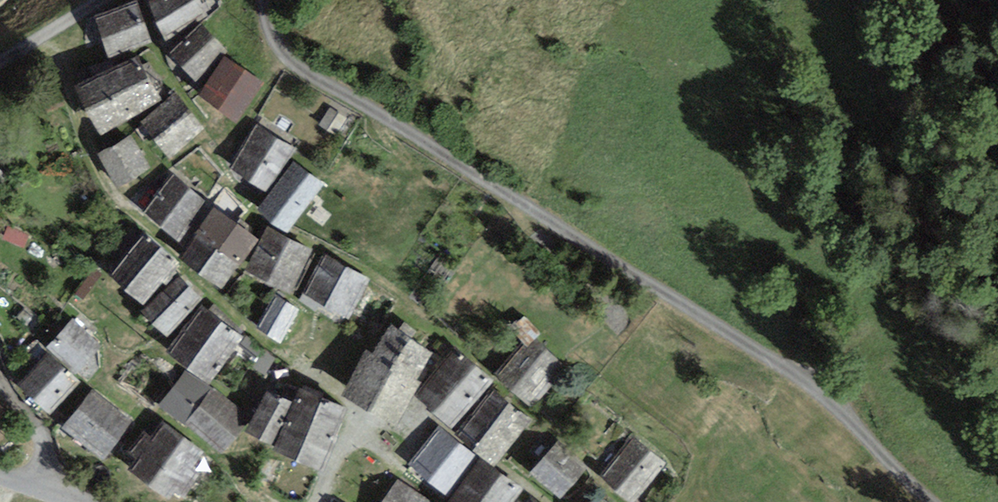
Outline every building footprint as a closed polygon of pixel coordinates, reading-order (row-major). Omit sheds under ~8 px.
[(165,39),(206,18),(197,0),(153,0),(147,3),(165,39)] [(94,17),(109,57),(152,41),(137,1),(94,17)] [(202,24),(169,53),(195,81),(227,52),(202,24)] [(74,86),(86,109),(149,76),(138,54),(74,86)] [(263,84),(224,57),(197,95),(236,123),(263,84)] [(163,103),(149,76),(86,109),(100,135),(163,103)] [(177,94),(142,123),(169,159),(205,130),(177,94)] [(347,118),(329,107),(318,127),(335,137),(347,118)] [(257,125),(229,171),(267,193),(295,147),(257,125)] [(129,134),(97,155),(120,190),(151,170),(129,134)] [(324,182),(293,160),(257,212),(288,234),(324,182)] [(173,176),(143,215),(178,242),(208,203),(173,176)] [(177,259),(198,274),(235,224),(213,209),(177,259)] [(258,239),(235,224),(198,274),(222,289),(258,239)] [(312,250),(267,228),(245,271),(290,294),(312,250)] [(142,236),(110,275),(126,289),(124,291),(143,306),(178,265),(142,236)] [(370,279),(324,255),(303,295),(349,319),(370,279)] [(202,299),(176,276),(141,314),(167,337),(202,299)] [(277,300),(260,327),(278,338),(295,311),(277,300)] [(201,307),(167,353),(210,384),(243,338),(201,307)] [(525,316),(512,330),(523,345),(527,349),(535,340),(542,331),(525,316)] [(72,319),(46,347),(76,374),(102,347),(72,319)] [(390,325),(373,354),(416,381),(433,352),(412,339),(417,330),(404,322),(399,330),(390,325)] [(523,345),(496,376),(530,406),(565,365),(535,340),(527,349),(523,345)] [(415,397),(432,411),(472,364),(454,349),(415,397)] [(420,383),(416,381),(373,354),(366,350),(341,393),(395,425),(420,383)] [(48,353),(18,386),(50,415),(80,381),(48,353)] [(136,355),(116,379),(138,396),(157,373),(136,355)] [(492,381),(472,364),(432,411),(452,428),(492,381)] [(186,370),(160,407),(185,425),(211,388),(186,370)] [(252,416),(211,388),(185,425),(221,452),(252,416)] [(93,389),(61,428),(102,462),(134,422),(93,389)] [(322,399),(299,389),(293,403),(275,445),(273,451),(297,461),(322,399)] [(531,419),(493,390),(461,431),(477,443),(473,450),(494,466),(531,419)] [(293,403),(266,391),(247,433),(275,445),(293,403)] [(347,409),(322,399),(297,461),(322,471),(347,409)] [(204,452),(162,421),(151,437),(143,431),(128,452),(137,458),(128,470),(169,499),(175,491),(182,497),(199,475),(191,469),(204,452)] [(438,426),(408,465),(446,495),(477,456),(438,426)] [(601,478),(631,501),(635,501),(666,463),(633,438),(601,478)] [(559,441),(528,474),(561,498),(585,469),(559,441)] [(602,456),(589,447),(584,454),(597,462),(602,456)] [(449,501),(515,501),(522,492),(479,460),(449,501)] [(382,501),(432,501),(398,480),(382,501)]
